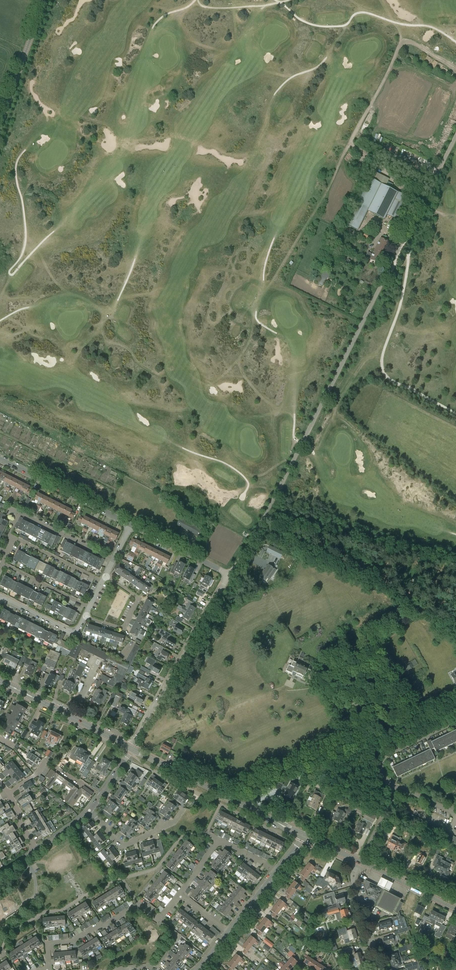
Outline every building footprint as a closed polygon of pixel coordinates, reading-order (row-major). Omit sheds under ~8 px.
[(430,165),(431,162),(420,157),(418,161),(421,162),(418,169),(422,171),(424,167),(427,169),(429,165),(430,165)] [(369,178),(355,205),(368,211),(385,220),(387,216),(398,221),(409,197),(398,192),(391,188),(394,183),(389,181),(388,181),(386,186),(382,184),(369,178)] [(358,237),(371,243),(375,235),(372,234),(362,229),(358,237)] [(368,252),(366,256),(370,259),(369,259),(378,264),(383,255),(384,255),(390,243),(381,238),(372,254),(368,252)] [(10,485),(13,478),(7,476),(4,482),(3,484),(7,486),(8,487),(10,485)] [(10,485),(15,488),(19,481),(13,478),(10,485)] [(15,488),(21,491),(25,484),(19,481),(15,488)] [(29,489),(30,487),(25,484),(21,491),(20,493),(22,494),(24,492),(27,493),(31,495),(33,491),(29,489)] [(38,493),(35,500),(41,502),(44,496),(38,493)] [(44,496),(41,502),(46,505),(49,499),(44,496)] [(21,506),(26,509),(31,499),(28,498),(25,502),(24,501),(21,506)] [(49,499),(46,505),(50,507),(47,513),(49,514),(51,511),(52,508),(55,502),(49,499)] [(55,502),(52,508),(58,511),(61,505),(55,502)] [(61,505),(58,511),(63,514),(66,507),(61,505)] [(66,507),(63,514),(69,517),(69,516),(73,518),(75,514),(71,513),(72,510),(66,507)] [(8,522),(4,520),(6,515),(1,513),(0,514),(0,518),(2,519),(0,522),(0,525),(5,528),(8,522)] [(80,517),(78,521),(81,522),(81,523),(87,526),(90,519),(84,517),(83,519),(80,517)] [(204,530),(180,518),(176,525),(188,531),(200,537),(204,530)] [(90,519),(87,526),(93,529),(96,522),(90,519)] [(18,529),(22,531),(27,522),(22,520),(21,522),(20,524),(17,523),(16,524),(14,527),(18,529)] [(22,531),(26,534),(31,524),(27,522),(22,531)] [(96,522),(93,529),(98,532),(102,525),(96,522)] [(26,534),(30,535),(34,526),(31,524),(26,534)] [(97,534),(95,537),(97,538),(99,535),(102,537),(103,535),(104,534),(104,535),(107,528),(102,525),(98,532),(97,534)] [(30,535),(33,537),(36,533),(39,534),(41,529),(34,526),(30,535)] [(106,537),(101,547),(104,548),(107,543),(109,540),(110,537),(113,531),(107,528),(104,535),(104,534),(103,535),(106,537)] [(40,541),(45,531),(41,529),(39,534),(36,533),(33,537),(36,539),(37,540),(38,541),(39,541),(40,541)] [(40,541),(44,543),(49,533),(45,531),(40,541)] [(113,531),(110,537),(115,540),(119,534),(113,531)] [(44,543),(48,545),(53,535),(49,533),(44,543)] [(53,535),(48,545),(52,547),(54,543),(57,545),(58,543),(55,541),(55,540),(56,538),(57,537),(53,535)] [(130,553),(127,559),(132,562),(136,555),(137,552),(138,549),(142,543),(136,540),(136,541),(132,539),(131,541),(130,543),(129,544),(133,546),(133,547),(136,548),(134,554),(130,553)] [(62,552),(66,554),(70,544),(67,542),(66,542),(66,543),(65,544),(64,546),(61,545),(60,547),(63,548),(62,552)] [(142,543),(138,549),(144,552),(147,546),(142,543)] [(66,554),(70,556),(75,546),(70,544),(66,554)] [(73,557),(74,558),(79,548),(75,546),(70,556),(70,557),(72,558),(73,557)] [(147,546),(144,552),(150,555),(153,549),(147,546)] [(269,546),(266,552),(280,558),(283,553),(269,546)] [(74,558),(77,559),(79,556),(81,557),(82,555),(83,556),(85,552),(79,548),(74,558)] [(147,561),(146,563),(149,565),(152,560),(150,559),(152,556),(155,558),(159,552),(153,549),(150,555),(149,558),(147,561)] [(13,560),(17,562),(22,552),(18,550),(13,560)] [(24,564),(28,556),(30,550),(28,550),(26,554),(22,552),(17,562),(21,564),(21,563),(24,564)] [(77,559),(85,563),(89,554),(85,552),(83,556),(82,555),(81,557),(79,556),(77,559)] [(159,552),(155,558),(159,560),(158,562),(156,566),(158,567),(164,555),(159,552)] [(85,563),(88,565),(89,565),(93,556),(89,554),(85,563)] [(164,555),(158,567),(160,568),(162,564),(163,562),(167,564),(170,557),(164,555)] [(26,566),(30,568),(35,559),(31,557),(28,556),(24,564),(26,566)] [(92,567),(97,558),(93,556),(89,565),(88,565),(88,566),(88,567),(90,568),(92,568),(92,567)] [(97,558),(92,567),(96,569),(98,566),(101,567),(102,565),(99,564),(100,562),(101,560),(101,559),(97,558)] [(35,568),(39,570),(43,563),(39,561),(35,559),(30,568),(34,570),(35,568)] [(173,566),(170,572),(173,574),(174,571),(180,574),(185,565),(184,565),(185,564),(182,562),(182,563),(179,562),(176,567),(173,566)] [(46,576),(51,567),(47,565),(43,563),(39,570),(38,572),(42,574),(46,576)] [(117,565),(114,569),(117,570),(115,573),(121,576),(126,568),(128,565),(126,564),(124,567),(122,569),(117,565)] [(126,568),(121,576),(126,580),(130,574),(127,572),(130,566),(128,565),(126,568)] [(270,579),(276,570),(268,565),(264,570),(261,573),(270,579)] [(187,569),(186,569),(184,572),(185,573),(183,578),(192,582),(195,577),(192,575),(195,570),(192,568),(192,567),(190,566),(189,567),(187,569)] [(50,578),(53,579),(57,571),(55,570),(55,569),(51,567),(46,576),(50,578)] [(55,581),(59,583),(64,574),(60,572),(57,571),(53,579),(56,580),(55,581)] [(126,580),(131,583),(138,572),(137,571),(135,574),(134,574),(131,572),(130,574),(126,580)] [(138,572),(131,583),(136,587),(142,579),(138,576),(140,573),(138,572)] [(59,583),(63,585),(68,576),(64,574),(59,583)] [(4,588),(9,578),(5,576),(0,586),(4,588)] [(13,592),(17,594),(22,585),(18,583),(20,578),(18,576),(15,582),(11,590),(13,591),(13,592)] [(63,585),(67,587),(72,578),(68,576),(63,585)] [(202,583),(201,586),(206,588),(208,586),(212,579),(211,578),(209,577),(208,577),(206,576),(202,583)] [(8,589),(11,590),(15,582),(12,581),(13,580),(9,578),(4,588),(8,590),(8,589)] [(71,588),(74,590),(78,581),(75,580),(76,580),(72,578),(67,587),(71,589),(71,588)] [(145,581),(142,579),(136,587),(141,590),(149,579),(147,578),(145,581)] [(149,579),(141,590),(146,594),(149,590),(151,592),(154,587),(149,583),(151,580),(149,579)] [(76,592),(80,594),(85,584),(81,582),(81,583),(78,581),(74,590),(76,591),(76,592)] [(85,584),(80,594),(84,596),(89,586),(85,584)] [(17,594),(21,596),(26,587),(22,585),(17,594)] [(21,596),(25,598),(29,589),(26,587),(21,596)] [(29,599),(32,601),(36,593),(33,591),(34,591),(29,589),(25,598),(29,600),(29,599)] [(38,605),(43,595),(39,593),(38,594),(36,593),(32,601),(29,605),(32,606),(34,603),(38,605)] [(47,597),(43,595),(38,605),(42,607),(47,597)] [(183,606),(181,609),(192,615),(195,608),(192,606),(194,602),(188,598),(186,601),(188,602),(185,608),(183,606)] [(147,600),(144,605),(156,611),(156,612),(159,613),(161,609),(158,608),(157,610),(151,607),(153,603),(147,600)] [(50,611),(54,613),(59,603),(55,601),(52,606),(50,611)] [(58,614),(61,615),(65,607),(62,606),(63,605),(59,603),(54,613),(58,615),(58,614)] [(144,605),(141,611),(147,614),(149,611),(155,614),(156,612),(156,611),(144,605)] [(67,619),(72,610),(68,608),(67,609),(65,607),(61,615),(63,617),(62,620),(66,622),(67,619)] [(188,621),(192,615),(181,609),(178,607),(177,609),(185,614),(184,616),(184,615),(182,618),(188,621)] [(72,610),(67,619),(74,623),(78,614),(76,612),(72,610)] [(6,621),(8,623),(12,615),(10,613),(6,611),(1,620),(5,622),(6,621)] [(141,611),(138,617),(147,621),(150,623),(151,621),(145,618),(147,614),(141,611)] [(11,625),(15,627),(19,617),(15,615),(15,616),(12,615),(8,623),(11,624),(11,625)] [(15,627),(18,629),(23,619),(19,617),(15,627)] [(138,617),(135,622),(141,625),(143,622),(146,623),(149,625),(150,623),(147,621),(138,617)] [(18,629),(25,632),(30,622),(23,619),(18,629)] [(176,625),(178,623),(172,619),(169,625),(175,628),(173,630),(180,634),(181,634),(182,634),(182,632),(183,629),(176,625)] [(25,632),(31,635),(36,626),(30,622),(25,632)] [(135,622),(132,627),(144,634),(145,632),(142,630),(140,628),(141,625),(135,622)] [(85,627),(83,632),(86,633),(86,634),(89,636),(88,639),(90,640),(95,627),(88,625),(87,628),(85,627)] [(31,635),(35,637),(40,628),(36,626),(31,635)] [(95,627),(90,640),(92,640),(94,637),(95,634),(98,635),(100,629),(95,627)] [(144,634),(132,627),(129,633),(137,638),(139,634),(143,636),(144,634)] [(40,638),(42,640),(46,632),(44,630),(40,628),(35,637),(39,639),(40,638)] [(100,629),(98,635),(102,637),(101,639),(99,645),(101,646),(102,643),(106,631),(100,629)] [(162,638),(167,641),(165,644),(173,648),(173,647),(174,647),(175,646),(174,645),(176,642),(169,638),(171,635),(162,630),(159,634),(163,637),(162,638)] [(107,638),(110,639),(112,633),(106,631),(102,643),(104,644),(105,641),(106,641),(107,638)] [(45,642),(48,644),(53,634),(49,632),(49,633),(46,632),(42,640),(41,643),(43,643),(44,641),(45,641),(45,642)] [(112,647),(114,647),(118,635),(112,633),(110,639),(114,641),(113,643),(112,647)] [(55,644),(58,640),(56,639),(57,636),(53,634),(48,644),(57,648),(59,646),(55,644)] [(118,635),(114,647),(116,648),(117,645),(118,645),(118,642),(122,643),(124,637),(118,635)] [(71,651),(70,652),(68,656),(75,659),(81,649),(105,661),(109,654),(78,639),(76,643),(75,643),(73,646),(71,651)] [(383,647),(379,639),(371,644),(373,648),(375,647),(378,651),(383,647)] [(42,666),(54,671),(60,654),(49,649),(42,666)] [(388,656),(384,649),(378,653),(382,659),(388,656)] [(163,651),(161,654),(157,651),(154,656),(157,657),(156,659),(161,661),(162,658),(166,660),(169,655),(164,652),(163,651)] [(13,658),(9,666),(15,669),(19,661),(15,659),(18,654),(16,652),(14,656),(13,658)] [(3,663),(9,666),(13,658),(7,655),(3,663)] [(102,674),(99,680),(102,681),(118,689),(119,687),(120,686),(121,682),(130,665),(109,655),(106,660),(117,665),(118,670),(115,677),(111,679),(102,674)] [(31,677),(37,663),(27,658),(23,665),(28,668),(25,674),(31,677)] [(150,658),(147,663),(150,665),(149,667),(151,669),(151,670),(158,674),(161,668),(154,664),(154,665),(151,664),(153,660),(150,658)] [(407,667),(402,669),(404,672),(418,665),(415,659),(410,662),(411,664),(410,665),(409,663),(406,664),(407,666),(407,667)] [(289,665),(286,671),(302,678),(303,676),(307,668),(296,663),(293,662),(291,666),(289,665)] [(392,670),(388,663),(383,667),(387,674),(392,670)] [(79,665),(75,672),(66,691),(67,691),(67,692),(69,692),(70,692),(71,690),(73,691),(77,683),(74,681),(77,676),(80,677),(85,668),(79,665)] [(66,691),(75,672),(73,671),(68,681),(67,681),(65,680),(62,685),(64,687),(63,689),(64,689),(64,690),(65,691),(66,690),(66,691)] [(50,673),(45,684),(47,685),(47,686),(49,687),(50,687),(53,682),(55,684),(57,679),(59,680),(60,677),(59,676),(56,675),(55,676),(50,673)] [(140,677),(139,679),(139,680),(151,686),(153,682),(147,678),(145,680),(142,678),(140,677)] [(139,680),(139,679),(136,678),(134,682),(139,684),(137,687),(141,688),(142,687),(148,691),(151,686),(139,680)] [(95,702),(96,703),(102,690),(99,689),(99,690),(97,689),(94,695),(95,695),(93,699),(92,700),(93,700),(92,701),(93,701),(93,702),(94,703),(95,702)] [(102,690),(96,703),(97,703),(97,704),(98,704),(99,704),(100,705),(101,702),(104,703),(108,695),(106,694),(107,691),(103,689),(102,690)] [(134,700),(141,704),(142,703),(143,703),(143,702),(143,701),(144,698),(137,694),(138,693),(133,690),(129,697),(134,700)] [(12,705),(11,707),(23,714),(26,710),(17,704),(16,707),(12,705)] [(120,722),(123,723),(124,722),(125,722),(126,720),(125,720),(131,709),(128,707),(127,710),(121,706),(118,711),(124,714),(124,715),(123,715),(122,717),(123,717),(120,722)] [(13,711),(12,713),(21,718),(23,714),(11,707),(9,709),(13,711)] [(124,722),(123,723),(128,726),(133,715),(134,715),(137,711),(131,708),(131,709),(125,720),(126,720),(125,722),(124,722)] [(7,713),(6,715),(19,723),(21,718),(12,713),(11,715),(7,713)] [(8,720),(7,722),(16,727),(19,723),(6,715),(4,717),(8,720)] [(33,734),(38,737),(45,724),(41,722),(40,723),(37,722),(36,723),(33,721),(29,728),(33,729),(32,732),(34,733),(33,734)] [(2,722),(1,724),(14,731),(16,727),(7,722),(6,724),(2,722)] [(1,724),(0,725),(0,726),(4,728),(2,730),(11,736),(14,731),(1,724)] [(455,742),(455,730),(431,742),(430,740),(426,742),(430,750),(392,768),(397,778),(435,759),(430,750),(434,749),(436,752),(455,742)] [(49,735),(45,742),(48,743),(47,746),(49,747),(51,743),(56,734),(50,731),(48,735),(49,735)] [(56,734),(51,743),(54,744),(56,745),(59,740),(60,741),(62,737),(56,734)] [(160,750),(168,754),(171,747),(163,743),(160,750)] [(70,757),(76,761),(77,760),(82,750),(78,748),(75,747),(70,757)] [(28,752),(26,754),(27,754),(28,755),(40,763),(42,760),(40,759),(42,756),(32,749),(30,753),(28,752)] [(86,762),(88,758),(87,757),(84,755),(86,752),(82,750),(77,760),(83,763),(84,761),(86,762)] [(25,762),(24,762),(34,768),(36,765),(38,766),(40,763),(28,755),(26,758),(28,759),(26,762),(25,762)] [(64,759),(61,765),(65,767),(68,761),(70,758),(70,757),(68,756),(68,757),(66,756),(64,759)] [(84,764),(83,766),(84,768),(86,769),(92,760),(88,758),(86,762),(84,764)] [(101,770),(107,760),(103,758),(99,766),(97,765),(95,769),(97,770),(96,772),(97,773),(96,775),(98,776),(100,773),(101,772),(101,770)] [(92,760),(86,769),(90,771),(95,763),(92,760)] [(101,772),(100,773),(104,775),(107,770),(108,768),(109,768),(110,765),(110,764),(111,762),(110,762),(110,761),(109,760),(108,761),(107,760),(101,770),(101,772)] [(2,773),(4,775),(15,765),(12,761),(4,768),(6,770),(2,773)] [(9,774),(11,776),(18,769),(15,765),(4,775),(5,777),(9,774)] [(311,767),(310,767),(303,770),(305,771),(304,775),(307,776),(311,767)] [(9,781),(10,783),(22,773),(18,769),(11,776),(12,778),(9,781)] [(57,779),(62,783),(63,783),(65,780),(66,779),(59,773),(58,774),(56,773),(55,773),(54,773),(55,772),(51,769),(46,777),(49,779),(47,783),(48,784),(45,787),(49,789),(57,779)] [(131,773),(128,777),(135,782),(137,778),(139,779),(143,774),(137,769),(133,774),(131,773)] [(22,773),(10,783),(12,784),(15,781),(17,783),(25,777),(22,773)] [(126,784),(125,786),(131,790),(133,787),(132,787),(135,782),(128,777),(124,782),(126,784)] [(149,786),(154,789),(159,782),(154,778),(152,781),(150,779),(145,785),(149,787),(149,786)] [(67,802),(69,803),(78,790),(75,787),(76,786),(69,781),(68,782),(65,780),(63,783),(62,783),(61,785),(64,787),(65,785),(71,790),(64,800),(67,803),(67,802)] [(18,801),(17,802),(18,804),(19,805),(20,804),(23,807),(26,814),(30,812),(29,811),(33,810),(29,804),(35,800),(33,797),(32,797),(31,796),(30,796),(28,792),(30,791),(28,788),(33,785),(31,781),(19,788),(20,789),(20,790),(24,788),(25,790),(24,790),(24,791),(21,793),(20,794),(23,798),(18,801)] [(159,782),(154,789),(158,792),(157,793),(160,795),(164,789),(162,787),(163,785),(159,782)] [(277,782),(274,787),(280,790),(283,785),(277,782)] [(287,790),(285,794),(292,798),(295,794),(299,787),(291,783),(287,790)] [(78,790),(69,803),(69,804),(72,807),(82,794),(89,799),(91,796),(91,795),(93,793),(84,786),(82,789),(81,788),(79,790),(78,790)] [(121,787),(117,791),(124,796),(127,792),(129,793),(131,790),(125,786),(123,788),(121,787)] [(116,798),(114,800),(120,804),(123,802),(121,801),(124,796),(117,791),(114,796),(116,798)] [(176,795),(176,796),(175,798),(174,797),(174,798),(183,805),(189,797),(186,795),(185,796),(179,791),(176,795)] [(309,806),(316,810),(318,806),(316,805),(318,801),(320,802),(324,795),(315,791),(312,798),(313,798),(311,802),(308,801),(306,804),(309,806)] [(166,801),(163,805),(165,806),(172,811),(176,807),(173,805),(175,803),(169,798),(167,801),(166,801)] [(110,801),(107,806),(114,811),(117,806),(118,807),(120,804),(114,800),(113,803),(110,801)] [(5,814),(8,820),(12,818),(15,816),(11,810),(9,806),(11,805),(9,802),(8,803),(3,806),(0,801),(0,817),(5,814)] [(172,811),(165,806),(163,805),(160,809),(161,810),(159,813),(158,814),(160,816),(161,814),(165,817),(167,814),(169,816),(172,811)] [(114,811),(107,806),(104,810),(106,812),(104,814),(110,819),(112,816),(111,815),(114,811)] [(330,818),(341,823),(346,814),(349,816),(353,809),(349,806),(347,810),(345,809),(343,812),(337,809),(336,813),(333,811),(330,818)] [(39,809),(26,817),(27,819),(31,817),(32,819),(41,814),(39,809)] [(148,813),(145,817),(152,822),(155,818),(153,816),(155,813),(149,809),(147,812),(148,813)] [(218,813),(215,819),(217,820),(219,821),(218,823),(221,824),(226,814),(221,812),(220,814),(218,813)] [(364,819),(368,821),(370,822),(370,821),(372,822),(370,824),(372,825),(372,823),(373,823),(376,817),(367,812),(364,819)] [(34,822),(30,824),(31,826),(44,818),(41,814),(32,819),(34,822)] [(226,814),(221,824),(226,827),(227,825),(231,817),(226,814)] [(129,821),(126,826),(133,831),(136,826),(138,827),(140,824),(138,823),(130,817),(128,821),(129,821)] [(141,820),(138,823),(140,824),(144,828),(146,825),(148,827),(152,822),(145,817),(142,821),(141,820)] [(231,817),(227,825),(232,827),(236,819),(231,817)] [(44,818),(31,826),(33,828),(36,826),(38,828),(47,823),(44,818)] [(232,827),(231,829),(236,831),(241,822),(236,819),(232,827)] [(39,831),(36,833),(37,835),(50,828),(53,826),(50,821),(47,823),(38,828),(39,831)] [(89,831),(96,826),(92,821),(85,827),(84,825),(80,828),(81,830),(82,829),(88,836),(91,834),(89,831)] [(368,821),(366,825),(360,822),(355,831),(362,835),(365,828),(369,830),(372,825),(370,824),(372,822),(370,821),(370,822),(368,821)] [(0,828),(0,832),(2,832),(3,834),(15,827),(13,824),(12,825),(10,822),(0,828)] [(241,822),(236,831),(241,834),(241,832),(245,824),(241,822)] [(245,824),(241,832),(246,835),(251,827),(245,824)] [(389,824),(386,830),(392,833),(395,827),(389,824)] [(50,828),(37,835),(38,837),(42,835),(43,838),(56,830),(53,826),(50,828)] [(133,831),(126,826),(123,830),(122,829),(120,832),(126,836),(128,834),(130,835),(133,831)] [(15,827),(3,834),(5,837),(4,837),(6,841),(9,840),(9,839),(17,834),(15,831),(17,830),(15,827)] [(255,829),(251,837),(256,839),(260,831),(255,829)] [(88,836),(94,844),(104,836),(100,831),(94,837),(91,834),(88,836)] [(260,831),(256,839),(261,842),(265,834),(260,831)] [(17,834),(9,839),(9,840),(11,843),(9,844),(11,846),(22,839),(21,837),(19,838),(17,834)] [(265,834),(261,842),(266,844),(270,836),(265,834)] [(390,841),(387,847),(393,850),(397,842),(393,839),(395,835),(393,834),(389,841),(390,841)] [(104,836),(94,844),(99,851),(103,848),(100,845),(107,840),(104,836)] [(270,836),(266,844),(270,847),(274,838),(270,836)] [(425,842),(426,841),(417,836),(413,844),(418,847),(421,843),(427,846),(429,843),(428,842),(427,843),(425,842)] [(397,842),(393,850),(399,853),(401,849),(402,849),(403,848),(404,848),(406,844),(403,842),(402,844),(399,843),(402,838),(399,837),(397,842)] [(274,838),(270,847),(275,849),(279,841),(274,838)] [(22,839),(11,846),(12,849),(14,848),(16,852),(25,847),(22,843),(24,842),(22,839)] [(186,840),(183,845),(190,851),(193,846),(186,840)] [(153,841),(148,842),(151,854),(160,852),(159,848),(155,849),(153,841)] [(279,841),(275,849),(280,852),(284,843),(279,841)] [(151,854),(148,842),(143,844),(145,852),(141,853),(142,857),(151,854)] [(190,851),(183,845),(179,849),(186,855),(189,857),(191,855),(188,853),(190,851)] [(100,852),(106,859),(116,851),(113,847),(106,852),(104,849),(100,852)] [(186,855),(179,849),(176,853),(183,859),(186,855)] [(220,850),(218,852),(228,860),(232,855),(227,852),(225,850),(223,852),(220,850)] [(116,851),(106,859),(112,867),(115,864),(113,861),(119,856),(116,851)] [(136,851),(130,852),(134,865),(143,862),(142,858),(138,859),(136,851)] [(130,852),(125,854),(128,862),(124,863),(125,867),(134,865),(130,852)] [(218,852),(217,854),(220,856),(218,858),(227,865),(227,866),(230,861),(228,860),(218,852)] [(422,855),(422,853),(419,852),(418,854),(420,855),(416,862),(422,865),(426,857),(422,855)] [(176,853),(173,857),(180,863),(183,859),(176,853)] [(437,855),(433,863),(436,865),(434,869),(437,870),(437,871),(438,872),(439,872),(440,872),(445,862),(442,860),(443,858),(437,855)] [(212,857),(210,859),(212,860),(222,868),(223,870),(227,865),(218,858),(216,861),(213,858),(212,857)] [(445,862),(440,872),(447,876),(449,872),(448,871),(450,867),(452,867),(454,863),(450,861),(451,859),(448,857),(445,862)] [(180,863),(173,858),(169,862),(176,867),(180,863)] [(212,860),(210,862),(212,863),(211,864),(212,865),(211,867),(218,873),(222,868),(212,860)] [(237,870),(236,872),(240,875),(242,874),(250,864),(251,862),(249,860),(246,864),(245,865),(243,863),(237,870)] [(176,867),(169,862),(166,866),(173,872),(176,867)] [(242,874),(240,875),(244,879),(246,877),(251,870),(250,868),(250,867),(251,865),(253,863),(251,862),(250,864),(242,874)] [(309,863),(304,869),(310,873),(312,870),(315,872),(317,870),(320,872),(322,869),(316,865),(314,867),(309,863)] [(251,870),(246,877),(250,880),(258,870),(260,868),(258,867),(257,869),(256,869),(254,872),(251,870)] [(310,873),(304,869),(300,874),(303,877),(301,879),(303,881),(305,878),(305,879),(310,873)] [(258,870),(250,880),(254,884),(260,877),(259,876),(257,875),(260,872),(259,872),(258,870)] [(171,876),(164,871),(161,876),(167,881),(170,878),(172,880),(174,877),(171,875),(171,876)] [(206,871),(204,873),(214,881),(218,876),(211,871),(209,873),(206,871)] [(323,880),(321,883),(324,884),(327,885),(328,885),(337,877),(336,877),(327,872),(326,872),(327,872),(326,875),(327,876),(325,881),(323,880)] [(204,873),(203,874),(206,877),(204,879),(213,886),(216,882),(214,881),(204,873)] [(167,881),(161,876),(157,880),(164,885),(167,881)] [(337,877),(328,885),(330,888),(332,891),(336,890),(336,891),(338,890),(337,887),(341,885),(341,886),(338,878),(337,877)] [(393,883),(380,877),(376,885),(389,891),(393,883)] [(195,879),(194,881),(196,883),(199,885),(197,888),(204,893),(208,889),(198,881),(195,879)] [(199,879),(198,881),(208,889),(209,891),(213,886),(204,879),(202,882),(199,879)] [(157,880),(154,884),(161,890),(164,885),(157,880)] [(294,881),(290,887),(295,891),(298,888),(300,890),(302,888),(300,886),(294,881)] [(365,881),(363,884),(367,896),(370,897),(369,900),(373,902),(372,905),(374,906),(373,906),(393,916),(394,912),(397,914),(396,917),(397,917),(400,916),(399,914),(399,913),(398,912),(403,903),(399,901),(400,898),(380,888),(365,881)] [(154,884),(151,888),(158,894),(161,890),(154,884)] [(120,885),(115,888),(120,896),(125,893),(120,885)] [(246,891),(239,885),(235,890),(245,898),(246,896),(244,894),(246,891)] [(290,887),(285,892),(288,895),(286,897),(289,899),(291,897),(295,891),(290,887)] [(115,888),(110,891),(115,899),(120,896),(115,888)] [(158,894),(151,888),(147,893),(154,898),(156,900),(159,895),(158,894)] [(192,888),(191,890),(201,898),(204,893),(197,888),(195,890),(192,888)] [(192,894),(189,898),(196,903),(201,898),(191,890),(189,891),(192,894)] [(245,898),(235,890),(232,894),(239,900),(241,897),(244,900),(245,898)] [(110,891),(106,894),(111,902),(115,899),(110,891)] [(334,892),(323,895),(325,901),(330,899),(332,907),(328,908),(329,911),(338,908),(337,904),(345,901),(344,898),(345,897),(344,895),(343,895),(343,894),(339,895),(339,896),(335,897),(334,892)] [(154,898),(147,893),(144,897),(151,903),(154,898)] [(106,894),(101,897),(106,905),(111,902),(106,894)] [(232,894),(228,898),(238,906),(240,904),(237,902),(239,900),(232,894)] [(101,897),(97,900),(102,908),(106,905),(101,897)] [(238,906),(228,898),(225,902),(232,908),(234,906),(237,908),(238,906)] [(280,899),(275,905),(281,909),(283,906),(286,909),(288,906),(285,904),(280,899)] [(102,908),(97,900),(92,903),(97,911),(102,908)] [(86,902),(81,905),(86,913),(91,910),(86,902)] [(232,908),(225,902),(222,907),(232,915),(233,913),(230,911),(232,908)] [(81,905),(76,908),(81,916),(86,913),(81,905)] [(281,909),(275,905),(271,911),(274,913),(272,916),(276,919),(277,918),(275,916),(276,915),(281,909)] [(424,908),(418,905),(414,912),(420,915),(424,908)] [(180,909),(174,916),(179,920),(188,908),(187,906),(185,908),(183,910),(182,911),(180,909)] [(232,915),(222,907),(218,911),(225,917),(227,914),(230,916),(232,915)] [(76,908),(72,911),(77,919),(81,916),(76,908)] [(188,908),(179,920),(183,923),(189,916),(187,914),(187,913),(190,909),(188,908)] [(324,912),(323,915),(325,916),(333,914),(335,915),(337,914),(336,915),(337,917),(338,916),(339,920),(351,916),(349,911),(347,912),(347,909),(340,911),(340,913),(339,913),(338,908),(329,911),(324,912)] [(77,919),(72,911),(67,914),(72,922),(77,919)] [(424,915),(419,925),(424,927),(426,922),(433,925),(436,921),(439,914),(432,911),(429,917),(424,915)] [(436,921),(434,925),(439,927),(437,933),(441,935),(446,927),(441,925),(445,917),(439,914),(436,921)] [(189,916),(183,923),(187,926),(195,916),(193,915),(191,918),(189,916)] [(195,916),(187,926),(192,930),(197,923),(195,921),(197,918),(195,916)] [(386,922),(378,924),(380,930),(381,932),(385,931),(384,929),(392,927),(392,926),(394,926),(394,928),(396,927),(398,930),(404,928),(400,916),(397,917),(391,917),(389,918),(390,921),(386,922)] [(123,918),(121,920),(129,932),(131,934),(136,931),(135,928),(134,929),(129,922),(126,924),(123,918)] [(265,918),(261,923),(267,928),(269,925),(272,927),(273,924),(271,922),(265,918)] [(122,926),(120,928),(125,935),(129,932),(121,920),(119,921),(121,924),(121,925),(122,926)] [(192,930),(190,931),(195,935),(205,921),(203,920),(200,924),(200,923),(199,924),(197,923),(192,930)] [(205,921),(195,935),(199,938),(206,929),(204,928),(204,927),(207,923),(205,921)] [(451,940),(453,936),(455,936),(454,937),(455,937),(455,936),(455,934),(455,923),(453,922),(452,925),(451,925),(447,933),(445,937),(451,940)] [(261,923),(256,929),(259,931),(257,934),(260,936),(262,933),(267,928),(261,923)] [(114,924),(112,925),(120,938),(125,935),(120,928),(118,929),(117,927),(116,928),(115,926),(114,924)] [(113,932),(111,933),(116,941),(120,938),(112,925),(110,927),(112,930),(113,932)] [(206,929),(199,938),(203,942),(204,940),(214,928),(212,927),(209,930),(208,930),(208,931),(206,929)] [(214,928),(204,940),(209,944),(214,937),(212,935),(213,934),(212,934),(216,930),(214,928)] [(337,930),(339,936),(343,935),(344,940),(349,938),(350,940),(357,938),(354,929),(347,931),(346,928),(337,930)] [(105,930),(103,931),(111,944),(116,941),(111,933),(109,935),(108,933),(107,933),(105,930)] [(111,944),(103,931),(101,932),(103,936),(104,938),(101,939),(106,947),(111,944)] [(31,935),(29,937),(36,947),(41,944),(36,937),(33,938),(31,935)] [(89,935),(87,937),(88,939),(90,942),(89,942),(87,944),(92,951),(94,954),(98,951),(97,948),(90,937),(89,935)] [(383,939),(385,945),(393,942),(394,945),(399,943),(398,940),(396,941),(395,935),(392,936),(383,939)] [(92,936),(90,937),(97,948),(102,945),(97,938),(94,939),(92,936)] [(251,936),(246,941),(252,946),(254,943),(257,945),(259,943),(256,940),(251,936)] [(30,941),(27,943),(32,950),(36,947),(29,937),(28,938),(30,941)] [(22,941),(20,942),(27,953),(32,950),(27,943),(24,944),(22,941)] [(252,946),(246,941),(242,947),(245,949),(243,952),(245,954),(247,951),(247,952),(252,946)] [(20,947),(18,948),(23,956),(27,953),(20,942),(18,944),(20,947)] [(83,942),(81,943),(82,945),(88,954),(92,951),(87,944),(85,945),(83,942)] [(305,942),(300,949),(303,951),(308,944),(305,942)] [(81,948),(78,949),(79,951),(82,956),(83,957),(84,959),(88,956),(89,956),(88,954),(82,945),(81,943),(79,944),(80,947),(81,946),(82,947),(81,948)] [(180,944),(179,946),(189,954),(192,949),(189,947),(185,944),(183,947),(180,944)] [(180,950),(178,953),(186,958),(189,954),(179,946),(177,948),(180,950)] [(13,947),(11,948),(18,959),(23,956),(18,948),(15,950),(13,947)] [(352,947),(343,949),(347,960),(352,959),(354,966),(355,967),(356,968),(358,967),(359,966),(358,965),(365,963),(363,958),(362,959),(360,953),(355,955),(352,947)] [(18,959),(11,948),(9,949),(11,953),(8,954),(13,962),(18,959)] [(72,948),(69,948),(71,961),(74,961),(74,964),(79,964),(79,957),(76,958),(75,951),(72,951),(72,948)] [(60,962),(59,949),(56,949),(57,953),(53,953),(54,958),(51,958),(51,965),(55,964),(54,962),(60,962)] [(174,953),(172,954),(182,962),(186,958),(178,953),(176,955),(174,953)] [(307,957),(304,962),(309,965),(313,959),(309,957),(310,956),(306,953),(304,955),(307,957)] [(389,956),(389,957),(389,959),(390,959),(391,962),(404,958),(405,958),(404,956),(403,956),(400,956),(399,953),(397,954),(397,953),(396,954),(395,953),(394,954),(389,956)] [(182,962),(172,954),(171,956),(174,959),(172,961),(179,967),(181,968),(184,964),(182,962)] [(236,954),(232,960),(237,964),(240,961),(242,963),(244,961),(242,959),(236,954)] [(290,959),(287,962),(293,967),(297,962),(292,958),(295,956),(293,954),(289,958),(290,959)] [(313,959),(309,965),(314,969),(321,959),(321,958),(322,956),(321,955),(319,957),(317,961),(317,962),(313,959)] [(314,969),(316,969),(321,969),(323,966),(320,964),(319,964),(320,963),(323,959),(321,958),(321,959),(314,969)] [(391,964),(391,965),(392,968),(395,967),(396,969),(401,967),(403,966),(402,962),(404,961),(404,958),(391,962),(391,964)] [(232,960),(227,965),(230,968),(229,969),(232,969),(233,969),(237,964),(232,960)] [(2,964),(6,969),(9,969),(11,969),(7,961),(2,964)] [(165,963),(174,969),(176,969),(179,967),(172,961),(170,963),(167,961),(165,963)] [(280,963),(288,969),(290,969),(293,967),(287,962),(285,964),(284,964),(285,963),(282,961),(280,963)]
